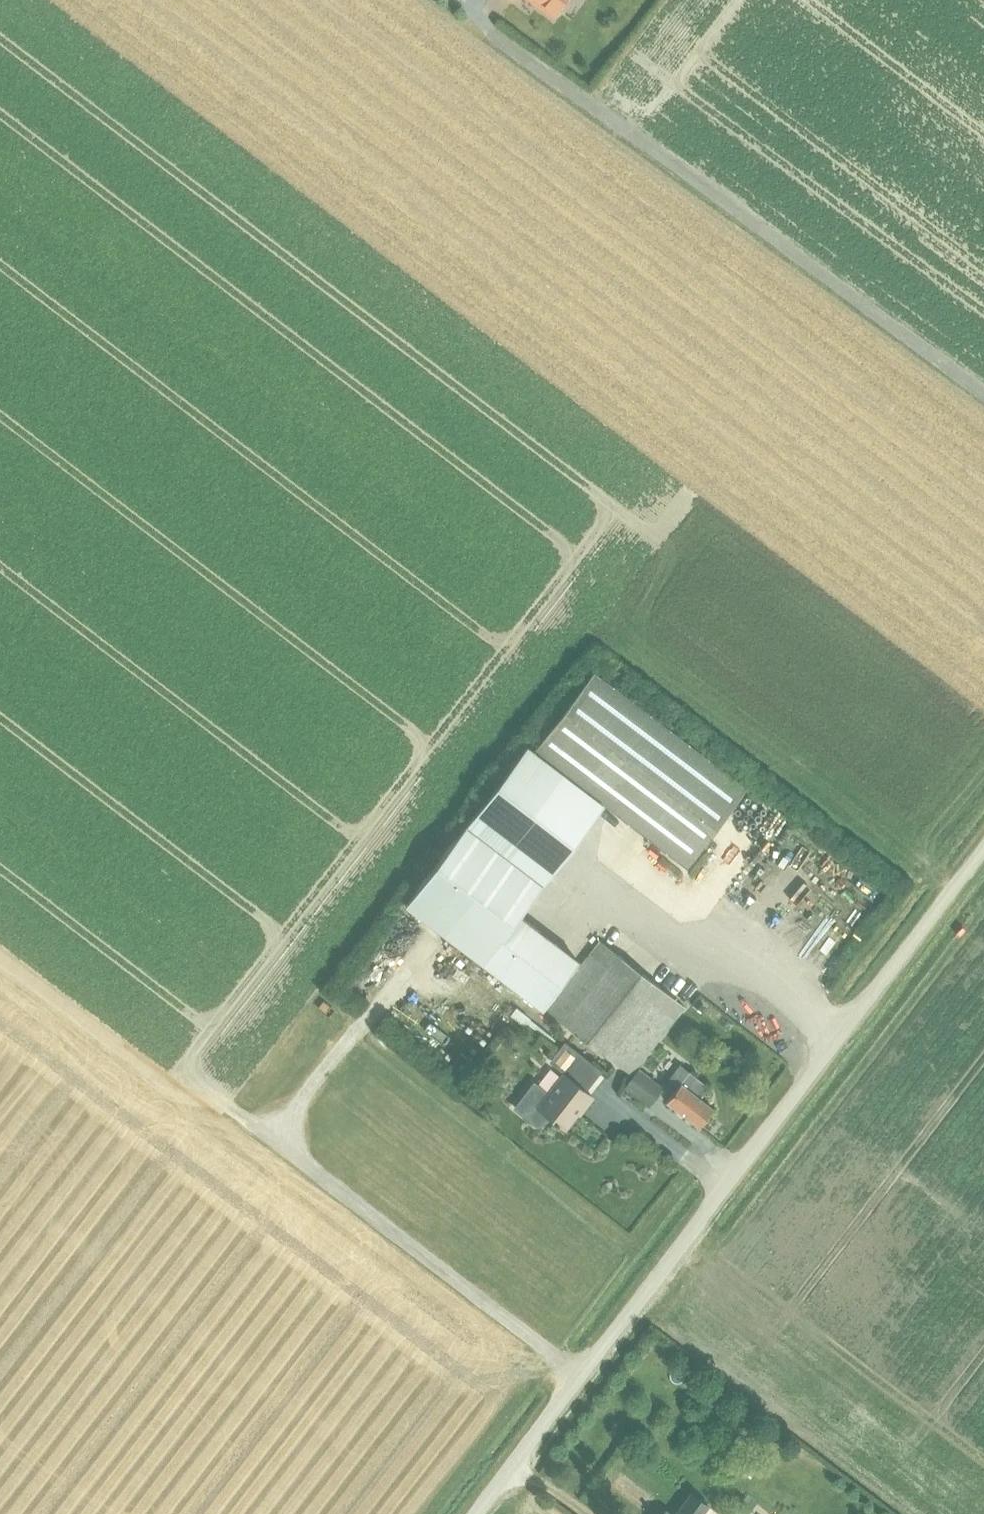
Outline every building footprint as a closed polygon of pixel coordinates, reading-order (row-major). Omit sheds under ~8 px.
[(552,16),(564,0),(530,0),(552,16)] [(602,804),(685,867),(746,788),(593,671),(414,906),(543,1006),(581,957),(520,909),(602,804)] [(630,1075),(684,1006),(599,941),(546,1009),(630,1075)] [(533,1082),(512,1109),(537,1128),(546,1116),(563,1130),(591,1095),(563,1074),(549,1062),(533,1082)] [(698,1127),(713,1108),(699,1097),(708,1086),(680,1064),(667,1080),(677,1087),(665,1102),(698,1127)] [(664,1088),(639,1068),(623,1088),(648,1108),(664,1088)] [(703,1504),(687,1492),(671,1513),(695,1513),(703,1504)]
